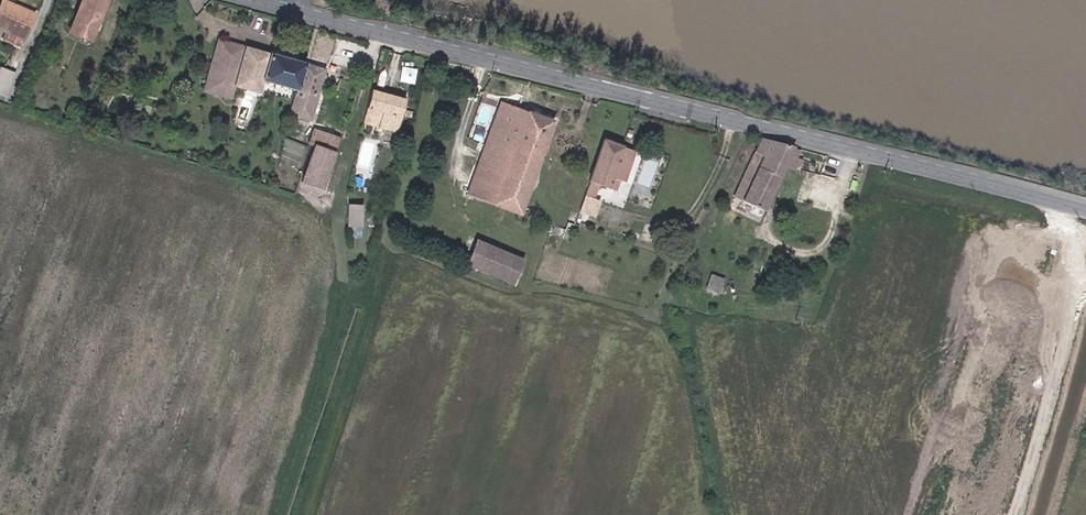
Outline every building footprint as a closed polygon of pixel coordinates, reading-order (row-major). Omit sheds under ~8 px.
[(8,0),(2,0),(0,5),(0,20),(2,21),(0,27),(26,37),(39,5),(29,1),(27,7),(8,0)] [(93,36),(106,0),(82,0),(71,28),(93,36)] [(296,91),(304,62),(218,38),(204,89),(231,97),(235,85),(258,91),(262,81),(296,91)] [(296,91),(289,114),(312,120),(326,69),(304,62),(296,91)] [(8,95),(16,69),(0,65),(0,93),(8,95)] [(402,65),(400,79),(415,81),(417,67),(402,65)] [(396,130),(405,99),(373,90),(368,107),(384,112),(381,125),(396,130)] [(520,213),(556,121),(502,101),(467,192),(520,213)] [(314,182),(324,186),(342,137),(315,126),(310,142),(315,144),(301,178),(313,184),(314,182)] [(764,209),(794,149),(762,141),(735,195),(764,209)] [(601,144),(589,178),(608,185),(611,177),(625,181),(635,156),(601,144)] [(611,177),(608,185),(622,190),(625,181),(611,177)] [(337,192),(324,186),(314,182),(313,184),(308,195),(332,204),(337,192)] [(363,225),(361,204),(349,205),(351,226),(363,225)] [(577,212),(571,210),(566,221),(573,223),(577,212)] [(566,229),(553,224),(549,235),(562,239),(566,229)] [(515,283),(524,258),(476,240),(467,264),(515,283)] [(719,293),(724,279),(712,275),(705,290),(702,288),(696,304),(707,309),(716,291),(719,293)]
